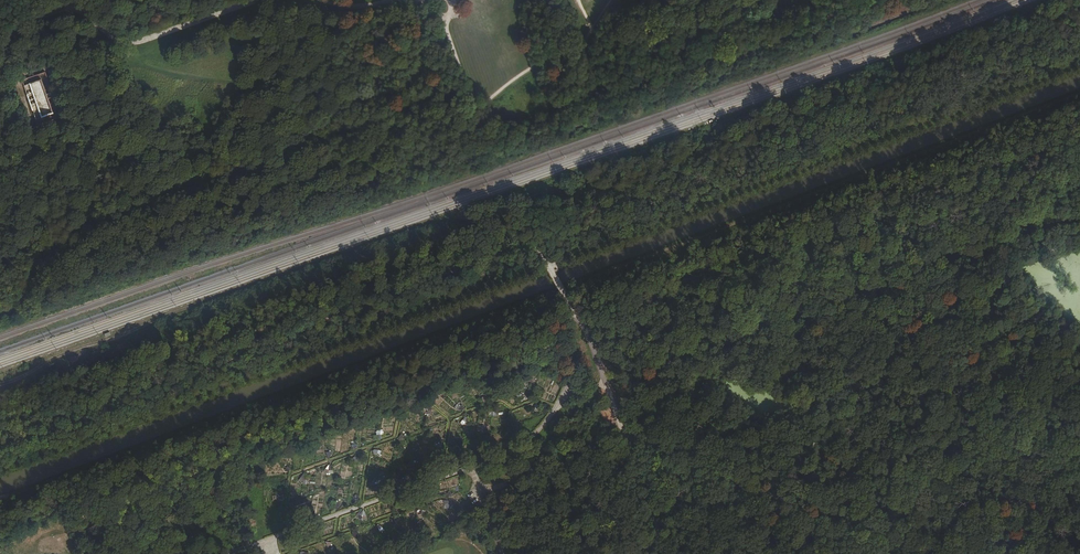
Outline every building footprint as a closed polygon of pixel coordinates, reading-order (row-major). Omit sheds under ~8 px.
[(329,16),(322,19),(324,26),(331,23),(329,16)] [(568,40),(563,42),(570,59),(575,56),(568,40)] [(41,80),(24,86),(36,120),(53,114),(41,80)] [(584,87),(582,87),(583,93),(593,91),(591,85),(588,86),(587,83),(586,82),(584,82),(583,83),(583,84),(584,87)] [(863,391),(855,381),(847,387),(855,396),(863,391)]
